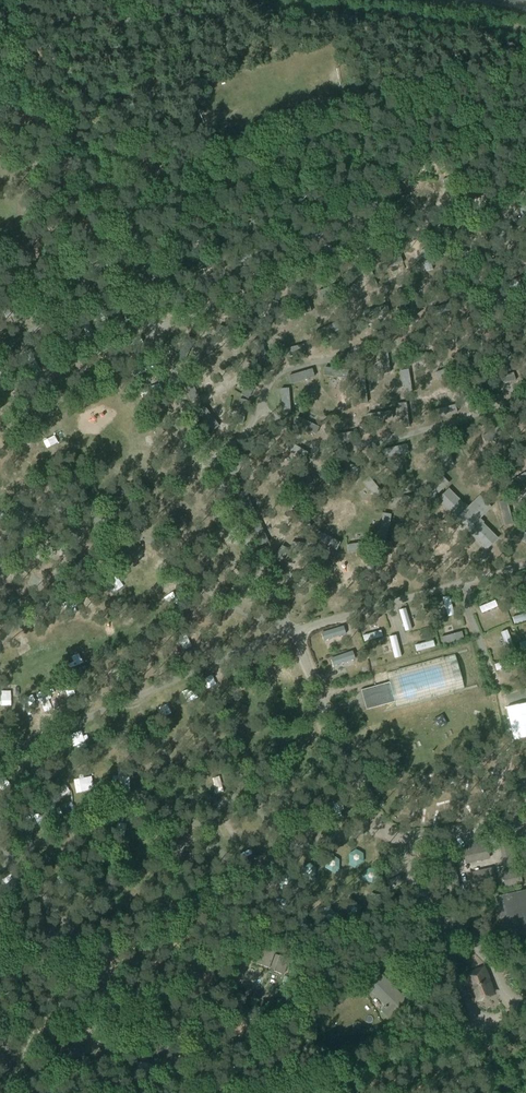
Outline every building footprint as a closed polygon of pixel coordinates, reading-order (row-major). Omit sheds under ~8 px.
[(448,490),(438,500),(487,549),(497,539),(475,518),(488,505),(482,499),(469,511),(448,490)] [(408,705),(453,693),(453,692),(464,689),(455,654),(443,657),(443,656),(398,669),(398,670),(387,673),(389,682),(363,690),(366,700),(368,709),(395,702),(396,708),(407,705),(408,705)] [(518,865),(511,833),(497,836),(504,868),(518,865)] [(478,846),(464,850),(467,863),(488,858),(484,842),(477,843),(478,846)] [(451,897),(461,895),(451,849),(441,851),(451,897)] [(363,855),(356,851),(348,855),(349,864),(347,866),(355,870),(356,867),(363,864),(363,855)] [(329,855),(322,860),(322,868),(330,872),(331,874),(338,869),(336,867),(337,859),(329,855)] [(309,862),(301,864),(298,872),(305,878),(305,880),(313,878),(313,875),(315,868),(309,862)] [(379,881),(377,873),(369,869),(363,875),(360,876),(362,884),(365,883),(372,886),(379,881)] [(492,869),(468,873),(471,889),(495,884),(492,869)] [(502,871),(506,889),(514,887),(514,886),(523,884),(519,869),(511,871),(510,869),(502,871)] [(379,911),(385,905),(383,896),(374,895),(372,893),(367,900),(369,902),(371,909),(379,911)] [(500,899),(510,945),(525,942),(525,893),(500,899)] [(352,920),(360,917),(362,909),(356,903),(355,901),(347,904),(348,906),(345,914),(352,920)] [(326,927),(334,925),(337,917),(331,911),(331,909),(322,910),(323,913),(320,920),(326,927)] [(298,934),(306,933),(311,926),(305,919),(305,916),(297,917),(297,919),(293,926),(298,934)] [(256,957),(254,962),(269,968),(270,967),(275,968),(274,971),(283,974),(289,959),(279,955),(279,957),(274,955),(275,952),(265,949),(262,959),(256,957)] [(483,968),(465,976),(472,991),(475,999),(493,992),(489,983),(483,968)] [(381,974),(368,988),(384,1004),(380,1007),(390,1018),(394,1014),(408,1001),(385,978),(382,975),(381,974)] [(61,994),(58,989),(44,996),(47,1001),(49,1000),(54,1009),(63,1003),(59,995),(61,994)]
